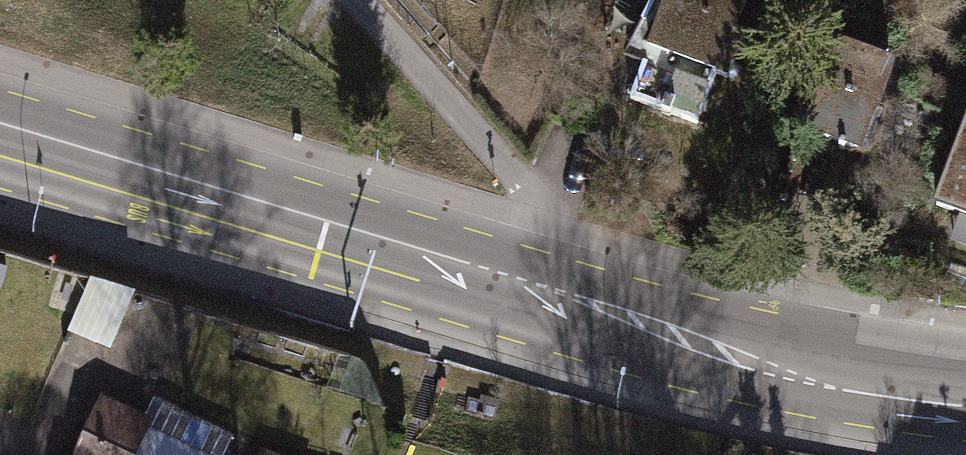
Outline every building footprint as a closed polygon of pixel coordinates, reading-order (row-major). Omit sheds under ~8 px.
[(632,97),(696,122),(715,73),(724,76),(741,31),(732,28),(743,0),(649,0),(640,22),(658,29),(632,97)] [(823,41),(792,125),(870,154),(887,107),(876,103),(890,66),(823,41)] [(938,204),(965,213),(965,124),(965,123),(938,204)] [(1,292),(8,271),(0,268),(0,292),(1,292)] [(134,294),(91,280),(66,333),(111,354),(134,294)] [(155,397),(146,418),(156,423),(142,454),(226,454),(235,436),(155,397)] [(101,398),(77,454),(142,454),(156,423),(146,418),(101,398)] [(264,454),(290,454),(267,447),(264,454)]
